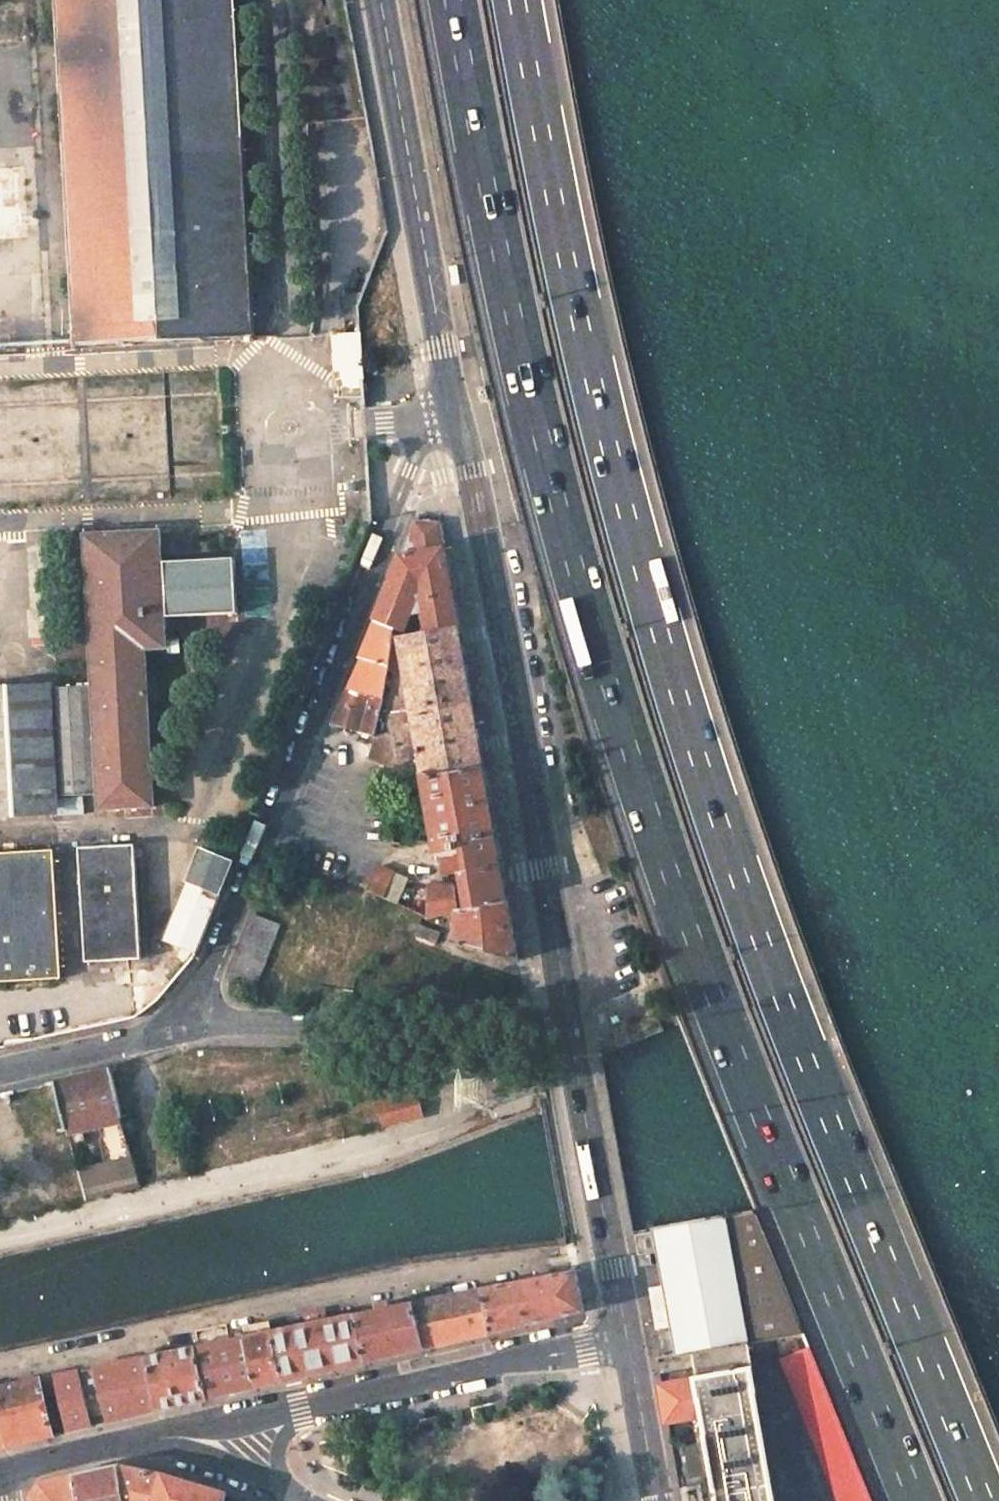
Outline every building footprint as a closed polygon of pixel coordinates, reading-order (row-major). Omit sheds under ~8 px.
[(71,349),(253,340),(234,0),(53,0),(71,349)] [(30,241),(26,170),(0,171),(0,242),(30,241)] [(355,365),(361,364),(359,321),(345,321),(346,355),(350,355),(351,361),(355,365)] [(416,551),(442,548),(437,524),(412,521),(402,545),(408,544),(415,546),(416,551)] [(233,612),(230,557),(159,561),(158,530),(82,534),(90,691),(95,794),(96,809),(152,806),(144,649),(165,648),(163,615),(233,612)] [(390,629),(397,632),(405,614),(419,618),(424,634),(456,628),(442,548),(416,551),(415,546),(408,544),(402,545),(370,619),(390,629)] [(390,629),(370,619),(354,659),(356,659),(384,666),(390,629)] [(424,634),(409,637),(397,639),(409,710),(469,700),(456,628),(424,634)] [(376,716),(379,697),(384,666),(356,659),(329,726),(373,737),(375,722),(376,716)] [(0,690),(0,814),(57,812),(56,796),(51,693),(51,687),(0,690)] [(90,691),(51,693),(56,796),(95,794),(90,691)] [(469,700),(409,710),(416,752),(420,774),(435,778),(482,770),(469,700)] [(378,762),(392,765),(395,766),(410,771),(420,774),(416,752),(394,752),(387,721),(375,722),(373,737),(372,760),(378,762)] [(395,766),(392,765),(378,762),(373,844),(390,845),(393,792),(395,766)] [(395,766),(393,792),(408,794),(409,787),(410,771),(395,766)] [(422,785),(433,851),(495,840),(482,770),(435,778),(420,774),(422,785)] [(410,771),(409,787),(422,785),(420,774),(410,771)] [(495,840),(433,851),(434,858),(436,858),(440,874),(457,871),(458,875),(501,870),(495,840)] [(131,843),(76,846),(81,960),(136,958),(131,843)] [(56,975),(49,848),(0,850),(0,978),(56,975)] [(192,956),(230,863),(199,852),(162,943),(192,956)] [(373,866),(371,872),(364,890),(381,897),(390,873),(373,866)] [(501,870),(458,875),(461,891),(465,910),(507,903),(501,870)] [(405,879),(390,873),(381,897),(395,903),(405,879)] [(456,911),(453,893),(452,885),(427,888),(430,916),(451,912),(456,911)] [(461,891),(453,893),(456,911),(465,910),(461,891)] [(456,911),(451,912),(456,947),(518,963),(507,903),(465,910),(456,911)] [(252,989),(279,924),(254,915),(228,980),(252,989)] [(412,934),(434,942),(438,932),(416,923),(412,934)] [(120,1118),(107,1069),(76,1077),(59,1082),(73,1136),(121,1124),(120,1118)] [(386,1131),(439,1116),(432,1090),(379,1105),(386,1131)] [(103,1135),(104,1140),(99,1141),(104,1161),(74,1168),(82,1199),(138,1185),(124,1130),(103,1135)] [(656,1231),(635,1234),(639,1255),(659,1251),(678,1355),(692,1353),(747,1343),(727,1231),(760,1224),(754,1208),(655,1227),(656,1231)] [(804,1332),(760,1224),(727,1231),(747,1343),(804,1332)] [(576,1270),(480,1290),(490,1332),(560,1316),(582,1311),(576,1270)] [(480,1290),(410,1304),(420,1348),(456,1340),(490,1332),(480,1290)] [(376,1310),(353,1315),(363,1361),(396,1354),(420,1348),(410,1304),(389,1308),(387,1301),(375,1304),(376,1310)] [(305,1325),(270,1332),(281,1380),(321,1371),(363,1361),(353,1315),(324,1321),(322,1310),(303,1314),(305,1325)] [(242,1326),(244,1337),(255,1386),(266,1384),(281,1380),(270,1332),(269,1332),(267,1321),(242,1326)] [(670,1329),(656,1332),(660,1352),(674,1348),(670,1329)] [(196,1348),(206,1398),(236,1391),(255,1386),(244,1337),(243,1337),(242,1333),(228,1336),(229,1341),(196,1348)] [(747,1343),(692,1353),(696,1376),(751,1366),(747,1343)] [(167,1354),(149,1357),(159,1409),(183,1403),(206,1398),(196,1348),(180,1351),(178,1345),(166,1348),(167,1354)] [(837,1500),(872,1500),(809,1346),(780,1359),(837,1500)] [(149,1357),(56,1377),(60,1393),(62,1405),(67,1426),(67,1430),(159,1409),(149,1357)] [(696,1376),(659,1382),(666,1420),(703,1413),(719,1500),(775,1500),(751,1366),(696,1376)] [(38,1380),(42,1397),(60,1393),(56,1377),(38,1380)] [(42,1397),(38,1380),(0,1388),(0,1419),(5,1445),(38,1437),(50,1435),(49,1430),(44,1409),(42,1397)] [(44,1409),(49,1430),(67,1426),(62,1405),(44,1409)] [(114,1465),(91,1470),(73,1474),(78,1500),(121,1500),(114,1465)] [(163,1473),(114,1465),(121,1500),(154,1500),(163,1473)] [(154,1500),(222,1500),(224,1493),(189,1481),(166,1473),(163,1473),(154,1500)] [(73,1474),(48,1480),(39,1482),(31,1499),(32,1500),(78,1500),(73,1474)] [(611,1477),(607,1478),(610,1494),(615,1493),(611,1477)] [(600,1479),(603,1495),(610,1494),(607,1478),(600,1479)]
